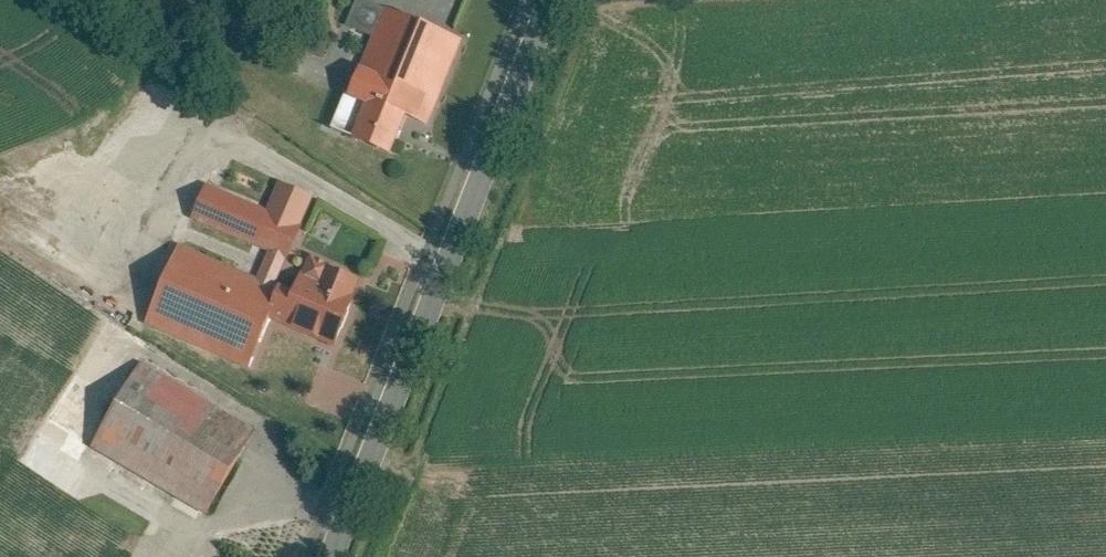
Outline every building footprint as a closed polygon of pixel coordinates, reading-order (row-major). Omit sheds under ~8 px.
[(461,38),(381,7),(343,104),(363,112),(351,143),(390,159),(405,121),(428,123),(461,38)] [(257,278),(178,245),(142,329),(252,375),(271,331),(339,360),(373,280),(299,249),(306,233),(301,231),(314,202),(277,187),(265,214),(205,189),(189,226),(265,258),(257,278)] [(256,433),(136,366),(87,454),(207,521),(256,433)]
